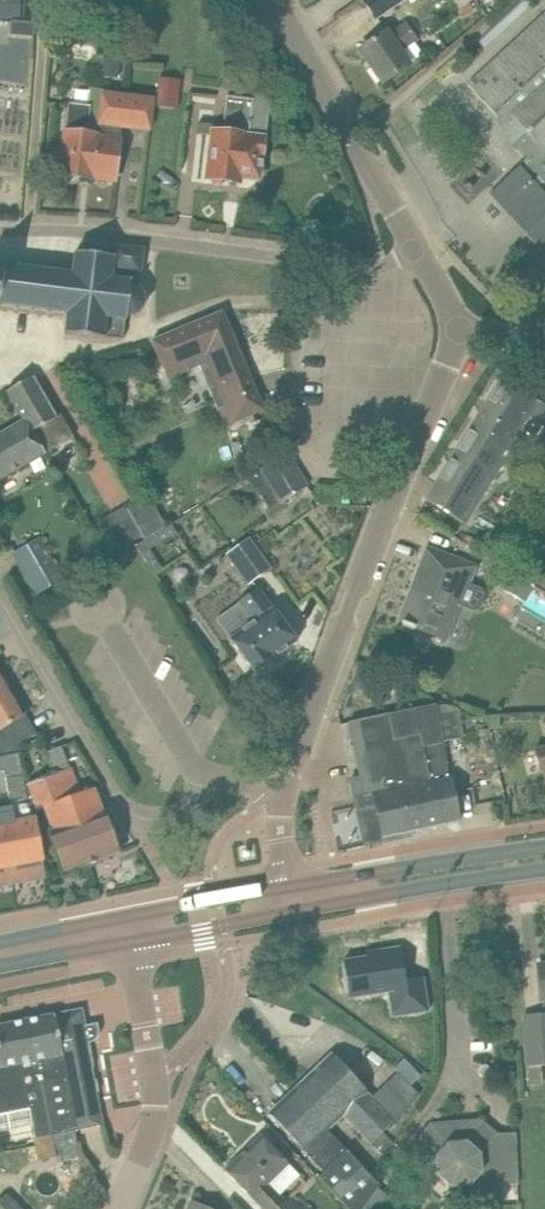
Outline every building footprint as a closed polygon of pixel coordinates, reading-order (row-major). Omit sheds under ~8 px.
[(21,16),(20,0),(0,0),(0,16),(21,16)] [(23,21),(35,22),(37,0),(25,0),(23,21)] [(365,1),(376,17),(400,0),(367,0),(365,1)] [(413,6),(428,30),(460,10),(453,0),(423,0),(413,6)] [(468,84),(505,124),(507,121),(513,127),(507,133),(513,145),(524,152),(530,158),(520,166),(520,165),(490,192),(544,252),(544,14),(468,84)] [(23,21),(10,20),(9,35),(34,37),(35,22),(23,21)] [(387,31),(379,36),(360,50),(383,83),(410,63),(409,62),(421,54),(413,41),(416,39),(405,23),(389,34),(387,31)] [(102,52),(101,76),(117,78),(119,53),(102,52)] [(159,78),(156,105),(178,107),(181,80),(159,78)] [(149,130),(152,98),(100,91),(98,98),(92,98),(91,105),(69,102),(65,131),(60,174),(92,178),(93,177),(115,180),(122,127),(149,130)] [(207,178),(240,182),(241,177),(259,179),(264,137),(268,100),(254,99),(227,96),(222,132),(212,131),(207,178)] [(73,271),(0,262),(0,306),(67,314),(65,333),(104,338),(104,337),(123,339),(125,319),(126,319),(127,316),(137,314),(143,306),(145,297),(140,288),(131,283),(131,280),(130,280),(131,270),(141,272),(144,248),(114,244),(113,246),(107,245),(105,255),(75,252),(73,271)] [(222,311),(153,340),(162,362),(165,369),(166,369),(169,377),(201,364),(213,392),(226,423),(261,409),(252,387),(253,387),(249,377),(222,311)] [(6,391),(23,421),(25,420),(44,453),(74,436),(61,414),(55,417),(32,376),(6,391)] [(502,376),(426,499),(445,511),(465,523),(512,448),(521,434),(533,441),(543,426),(544,427),(544,404),(502,376)] [(44,453),(25,420),(23,421),(0,434),(0,479),(44,453)] [(301,475),(287,452),(249,476),(270,510),(308,486),(301,475)] [(115,550),(142,535),(125,506),(99,521),(115,550)] [(270,567),(249,538),(226,554),(249,584),(270,567)] [(62,578),(40,539),(14,553),(36,593),(62,578)] [(474,566),(451,557),(429,549),(412,592),(416,594),(405,622),(403,621),(402,624),(414,629),(415,627),(440,637),(447,640),(468,582),(474,566)] [(535,587),(502,565),(492,581),(525,603),(535,587)] [(258,588),(240,601),(216,618),(231,638),(230,638),(255,672),(274,659),(273,658),(297,640),(273,607),(272,608),(258,588)] [(223,611),(235,599),(225,589),(213,601),(223,611)] [(384,702),(393,685),(362,669),(353,687),(384,702)] [(0,693),(0,756),(19,752),(15,746),(36,734),(26,717),(24,719),(22,714),(24,705),(17,694),(8,691),(7,689),(0,693)] [(456,703),(436,704),(349,722),(362,786),(355,788),(359,810),(376,806),(384,842),(412,836),(411,831),(460,820),(443,741),(459,737),(460,741),(464,740),(456,703)] [(534,749),(540,771),(543,770),(544,776),(544,746),(534,749)] [(3,771),(4,771),(20,768),(22,774),(6,777),(11,802),(13,813),(0,815),(0,885),(46,876),(33,809),(33,808),(30,809),(26,784),(25,785),(19,752),(0,756),(0,771),(3,771)] [(70,768),(55,774),(65,800),(73,797),(87,838),(79,841),(87,863),(118,852),(103,812),(102,812),(94,789),(80,794),(70,768)] [(55,774),(26,784),(30,809),(33,808),(33,809),(45,805),(54,830),(50,831),(65,872),(87,863),(79,841),(87,838),(73,797),(65,800),(55,774)] [(385,953),(348,961),(356,998),(395,989),(401,1014),(436,1006),(429,977),(429,973),(411,977),(404,944),(384,949),(385,953)] [(0,1025),(0,1112),(30,1107),(35,1138),(102,1125),(86,1042),(91,1041),(96,1039),(98,1035),(99,1030),(98,1027),(84,1029),(80,1011),(55,1016),(55,1014),(0,1025)] [(525,1015),(528,1066),(530,1066),(530,1084),(543,1083),(541,1065),(544,1065),(544,1013),(525,1015)] [(331,1054),(291,1091),(306,1106),(314,1099),(336,1122),(344,1114),(385,1157),(411,1117),(404,1112),(421,1096),(399,1071),(372,1097),(331,1054)] [(291,1091),(269,1112),(303,1148),(302,1149),(323,1171),(318,1176),(349,1208),(362,1208),(379,1185),(328,1130),(336,1122),(314,1099),(306,1106),(291,1091)] [(517,1184),(515,1133),(497,1133),(479,1117),(430,1122),(412,1144),(413,1159),(436,1157),(437,1175),(451,1187),(451,1201),(498,1198),(497,1185),(517,1184)] [(226,1170),(265,1208),(304,1208),(290,1195),(285,1200),(279,1194),(268,1182),(288,1162),(261,1135),(226,1170)] [(3,1160),(35,1176),(26,1194),(54,1208),(69,1208),(79,1189),(49,1174),(61,1152),(40,1142),(9,1148),(3,1160)] [(26,1194),(18,1208),(54,1208),(26,1194)] [(12,1208),(13,1206),(0,1199),(0,1208),(13,1208),(12,1208)]
